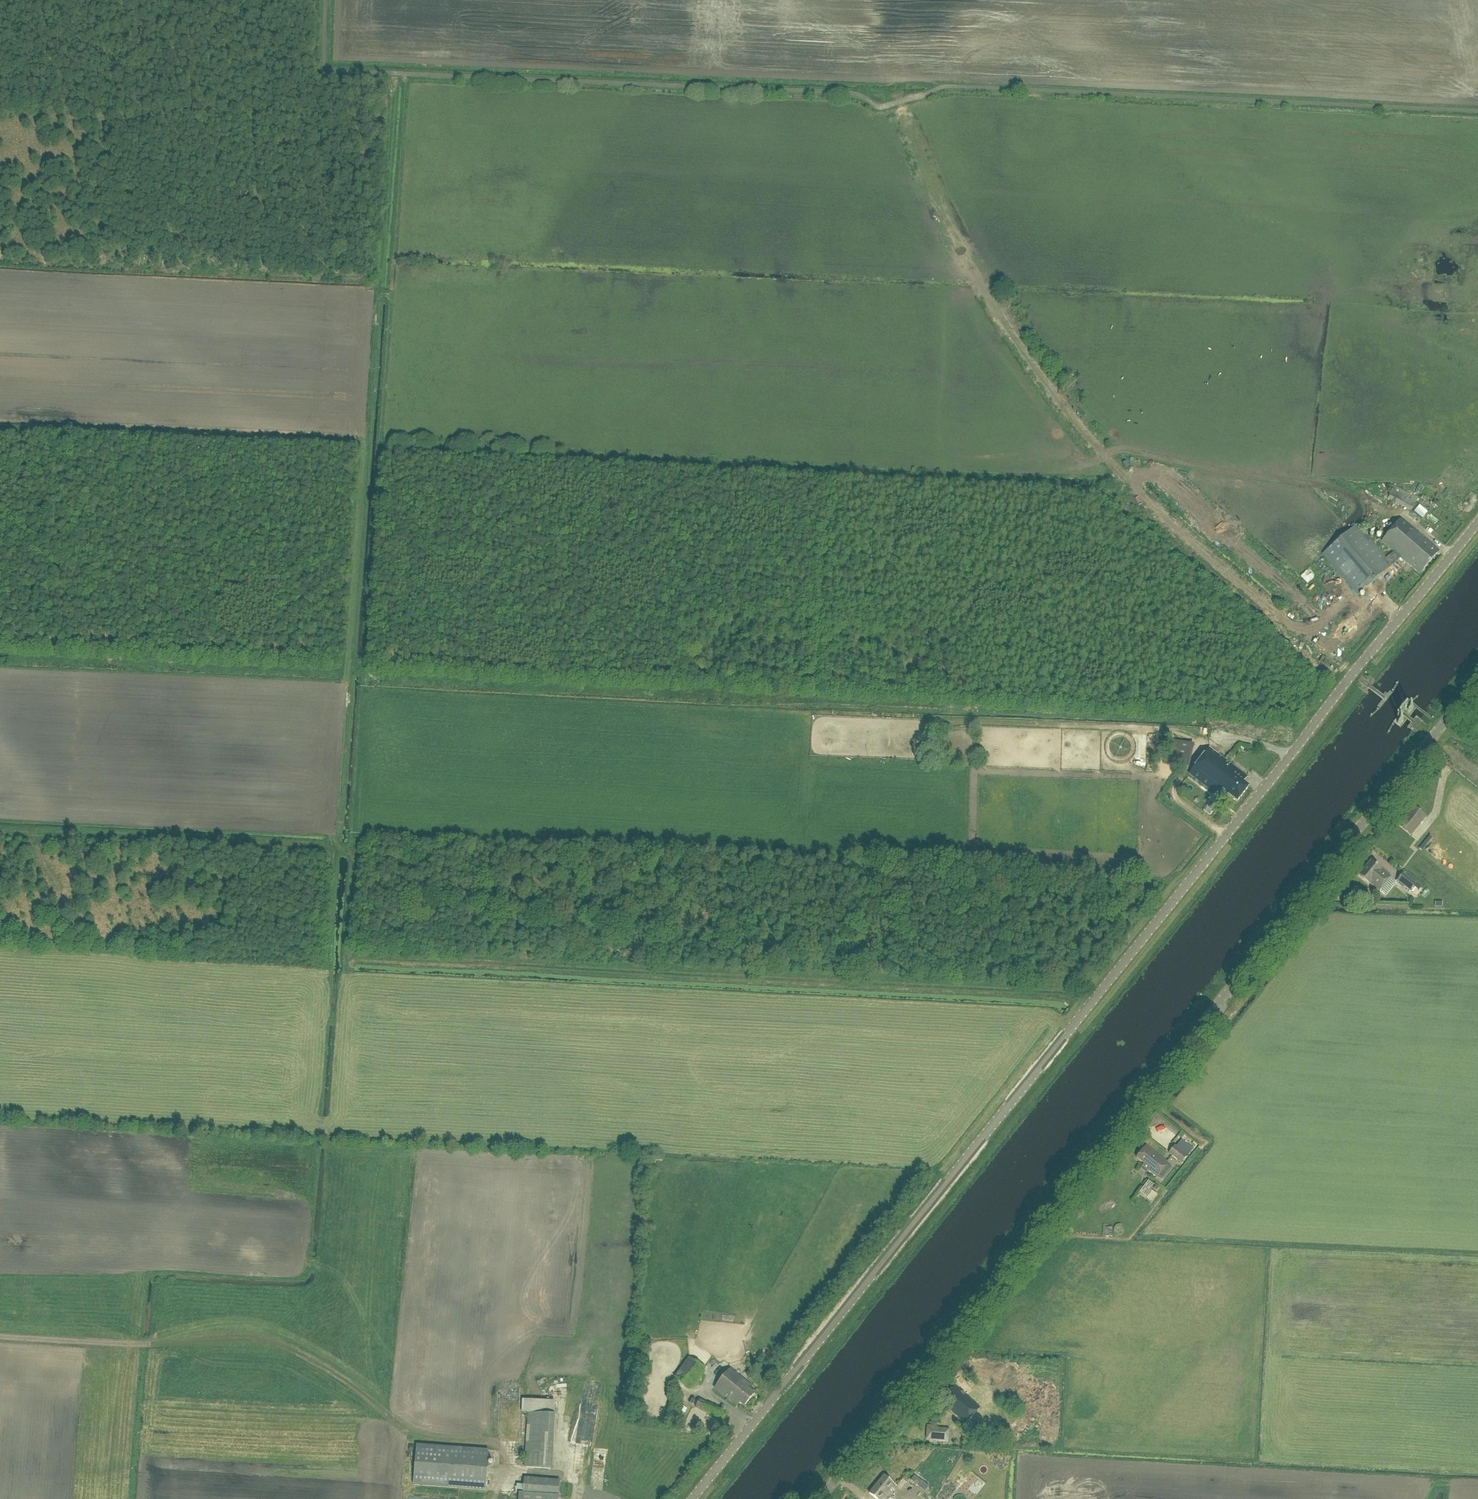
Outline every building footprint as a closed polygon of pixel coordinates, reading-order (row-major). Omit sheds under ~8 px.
[(1414,508),(1418,499),(1411,495),(1412,494),(1396,486),(1391,496),(1414,508)] [(1439,552),(1401,519),(1381,542),(1393,553),(1386,559),(1357,525),(1322,555),(1357,596),(1390,568),(1389,568),(1400,558),(1419,575),(1439,552)] [(1337,637),(1344,643),(1348,639),(1341,633),(1337,637)] [(1390,690),(1377,706),(1380,708),(1393,693),(1390,690)] [(1192,744),(1170,740),(1166,758),(1169,759),(1168,764),(1188,767),(1192,744)] [(1247,777),(1210,749),(1190,775),(1217,795),(1215,797),(1223,803),(1228,796),(1237,802),(1248,787),(1243,783),(1247,777)] [(1424,817),(1411,807),(1396,827),(1409,837),(1424,817)] [(1380,869),(1370,861),(1359,875),(1369,883),(1379,891),(1390,877),(1380,869)] [(1415,884),(1402,873),(1395,881),(1409,892),(1415,884)] [(1187,1156),(1174,1145),(1168,1153),(1180,1164),(1187,1156)] [(1143,1167),(1142,1169),(1140,1167),(1136,1173),(1143,1179),(1147,1173),(1146,1172),(1147,1170),(1157,1178),(1157,1177),(1160,1179),(1163,1179),(1170,1170),(1170,1167),(1168,1165),(1168,1164),(1146,1146),(1136,1158),(1144,1164),(1142,1166),(1143,1167)] [(704,1369),(690,1358),(675,1377),(690,1388),(704,1369)] [(718,1370),(721,1363),(714,1360),(711,1367),(718,1370)] [(750,1386),(729,1369),(714,1388),(735,1405),(738,1401),(744,1407),(754,1394),(748,1389),(750,1386)] [(955,1386),(943,1399),(952,1408),(950,1411),(965,1424),(980,1408),(955,1386)] [(721,1411),(700,1399),(695,1408),(716,1419),(721,1411)] [(554,1402),(524,1400),(523,1413),(529,1413),(525,1468),(549,1469),(554,1402)] [(488,1450),(417,1445),(414,1485),(485,1491),(488,1450)] [(884,1476),(869,1494),(875,1498),(886,1498),(896,1486),(884,1476)] [(914,1476),(910,1481),(915,1485),(919,1480),(914,1476)] [(524,1478),(524,1479),(517,1479),(517,1484),(523,1484),(523,1493),(519,1493),(518,1498),(557,1498),(557,1495),(559,1495),(560,1480),(524,1478)]
